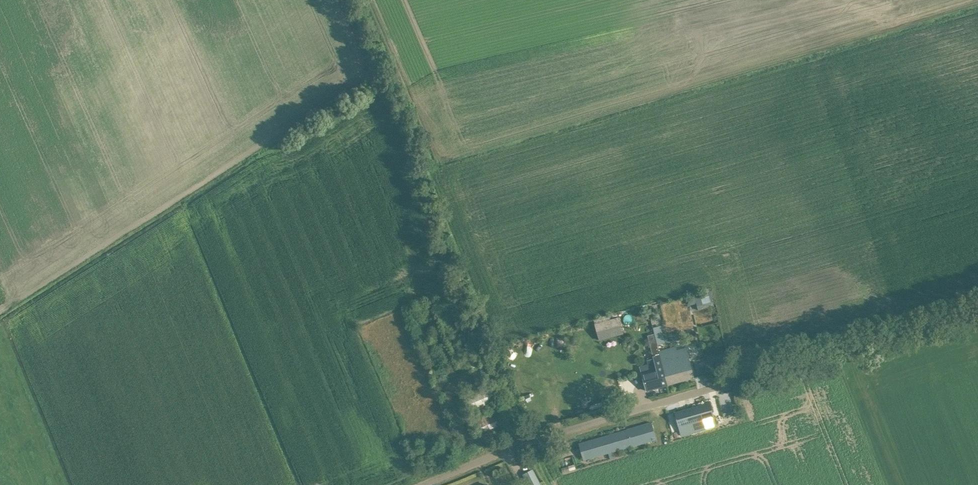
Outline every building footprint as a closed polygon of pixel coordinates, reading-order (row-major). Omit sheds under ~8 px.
[(710,293),(695,297),(699,309),(713,305),(710,293)] [(619,318),(596,324),(600,340),(623,333),(619,318)] [(660,355),(668,385),(695,378),(687,348),(672,352),(671,347),(662,350),(664,354),(660,355)] [(660,355),(654,356),(657,369),(642,373),(644,381),(647,390),(668,385),(660,355)] [(675,413),(678,422),(681,434),(716,424),(710,403),(675,413)] [(496,411),(477,419),(482,432),(501,424),(496,411)] [(579,443),(582,453),(584,460),(657,439),(652,422),(579,443)] [(529,484),(539,484),(540,484),(533,470),(524,475),(529,484)]
